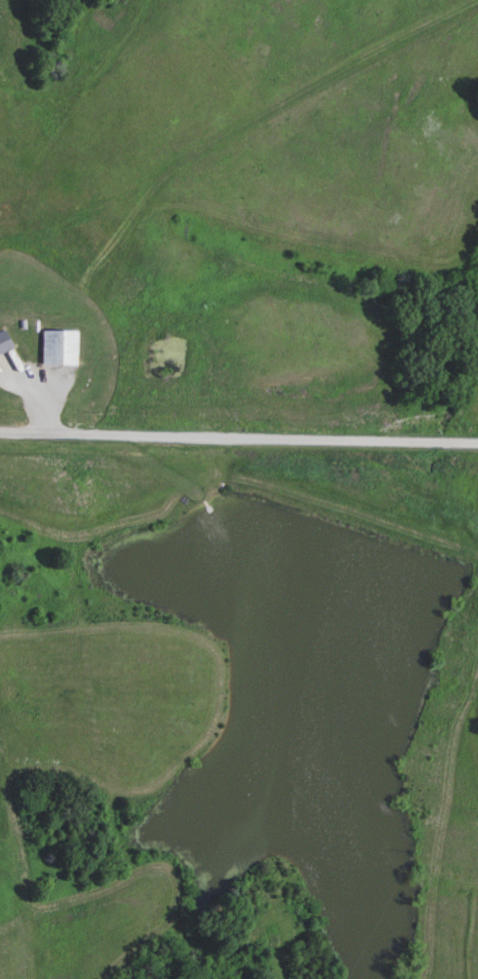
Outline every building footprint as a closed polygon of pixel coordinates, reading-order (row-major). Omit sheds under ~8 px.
[(81,329),(46,329),(46,364),(81,364),(81,329)] [(9,330),(0,334),(0,354),(16,348),(9,330)]
